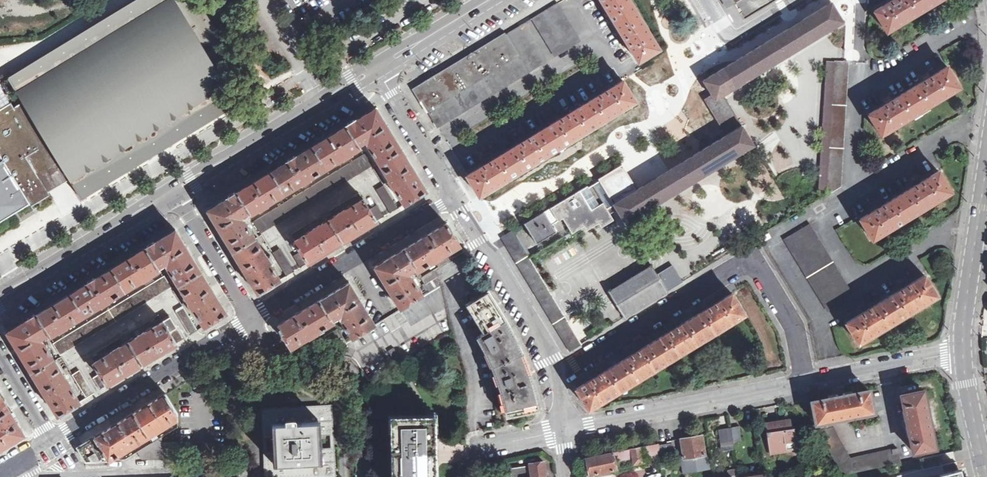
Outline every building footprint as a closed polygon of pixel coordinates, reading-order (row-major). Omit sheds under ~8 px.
[(8,78),(23,102),(14,107),(39,149),(35,151),(57,187),(70,179),(82,198),(83,198),(81,194),(82,194),(81,192),(82,192),(97,183),(97,184),(98,183),(98,182),(114,172),(115,174),(116,173),(115,172),(131,162),(132,163),(133,163),(132,161),(148,152),(149,153),(150,152),(149,151),(155,147),(165,141),(166,143),(167,142),(166,140),(169,139),(182,131),(183,132),(184,131),(183,130),(199,120),(200,122),(201,121),(200,120),(216,110),(217,111),(218,111),(217,109),(232,100),(232,101),(233,100),(234,101),(235,100),(237,104),(238,103),(220,75),(221,75),(219,72),(236,62),(207,15),(198,0),(137,0),(8,78)] [(601,0),(599,2),(600,4),(602,7),(605,6),(625,39),(622,41),(624,43),(625,46),(628,45),(638,62),(656,51),(651,42),(654,40),(640,18),(638,19),(628,3),(630,2),(629,0),(601,0)] [(885,29),(886,29),(894,24),(896,26),(918,13),(916,10),(933,1),(934,3),(939,0),(891,0),(874,11),(885,29)] [(614,204),(626,223),(754,146),(742,126),(723,94),(844,22),(832,2),(794,25),(703,80),(712,94),(704,99),(711,111),(726,135),(698,152),(651,181),(637,190),(616,202),(614,203),(614,204)] [(580,41),(557,3),(532,18),(555,56),(580,41)] [(506,34),(519,56),(508,63),(474,83),(462,90),(428,111),(438,127),(541,64),(519,27),(506,34)] [(495,41),(508,63),(519,56),(506,34),(495,41)] [(508,63),(495,41),(461,62),(474,83),(508,63)] [(835,61),(826,61),(818,190),(827,190),(835,61)] [(826,195),(838,188),(837,187),(836,188),(836,184),(841,184),(848,62),(845,62),(835,61),(827,190),(826,195)] [(474,83),(461,62),(456,65),(450,69),(462,90),(474,83)] [(880,132),(888,127),(890,129),(912,116),(911,113),(927,103),(929,106),(932,104),(945,96),(951,92),(950,90),(958,85),(947,67),(930,77),(928,74),(926,76),(923,77),(925,80),(891,100),(890,97),(887,99),(884,101),(886,103),(869,114),(880,132)] [(462,90),(450,69),(421,87),(419,95),(428,111),(462,90)] [(634,99),(623,80),(606,91),(604,88),(601,90),(598,91),(600,94),(567,114),(565,112),(563,113),(560,115),(561,118),(528,138),(527,135),(524,137),(521,139),(523,141),(490,161),(488,159),(485,160),(482,162),(484,165),(467,175),(478,194),(486,189),(488,191),(510,177),(509,175),(526,164),(527,167),(549,153),(548,151),(564,141),(565,144),(588,130),(587,127),(603,117),(605,120),(627,106),(625,104),(634,99)] [(57,187),(35,151),(39,149),(14,107),(10,110),(8,106),(0,111),(0,222),(57,187)] [(249,279),(258,293),(281,280),(270,263),(273,261),(269,255),(266,257),(243,221),(246,218),(244,215),(248,213),(250,215),(261,208),(261,209),(269,205),(268,204),(302,183),(303,184),(311,180),(310,179),(343,159),(344,160),(351,155),(351,154),(361,148),(359,144),(363,141),(366,145),(367,144),(390,179),(389,180),(393,187),(394,187),(404,205),(427,191),(413,169),(389,130),(376,108),(330,136),(292,159),(255,182),(208,210),(222,235),(249,279)] [(365,155),(253,221),(260,233),(372,165),(365,155)] [(550,208),(558,222),(564,218),(572,232),(573,233),(585,226),(588,230),(600,223),(602,227),(615,220),(607,208),(614,204),(614,203),(611,198),(613,197),(616,202),(637,190),(633,185),(634,184),(622,164),(609,173),(599,178),(601,181),(590,188),(588,185),(550,208)] [(941,194),(949,189),(938,171),(922,181),(920,179),(917,180),(914,182),(916,185),(883,205),(882,203),(879,204),(876,206),(877,208),(860,219),(871,237),(880,232),(881,234),(904,220),(902,218),(918,208),(920,211),(943,197),(941,194)] [(391,213),(398,208),(384,184),(376,189),(391,213)] [(301,251),(308,263),(336,246),(376,222),(369,210),(363,199),(344,211),(344,209),(336,214),(337,215),(319,226),(319,225),(312,229),(312,230),(294,241),(301,251)] [(369,210),(376,222),(384,217),(377,206),(369,210)] [(320,215),(323,220),(332,214),(329,210),(324,213),(320,215)] [(534,217),(524,224),(536,243),(556,231),(544,212),(534,217)] [(400,308),(423,295),(408,272),(414,269),(416,272),(434,261),(434,262),(443,256),(442,256),(460,245),(446,223),(424,236),(375,266),(400,308)] [(851,293),(809,225),(785,239),(828,310),(840,302),(839,300),(851,293)] [(204,327),(227,313),(215,294),(187,248),(176,230),(131,257),(94,279),(52,305),(7,332),(19,351),(32,373),(54,360),(40,337),(47,333),(49,336),(58,331),(59,332),(68,326),(67,325),(102,304),(102,305),(110,300),(110,299),(142,279),(143,280),(152,275),(151,274),(161,268),(160,266),(165,263),(167,267),(168,266),(189,301),(189,302),(193,309),(194,309),(204,327)] [(529,258),(513,230),(502,238),(536,295),(570,351),(581,343),(529,258)] [(291,274),(294,272),(280,248),(272,253),(287,276),(291,274)] [(301,251),(294,255),(301,267),(308,263),(301,251)] [(448,257),(436,264),(438,267),(450,260),(448,257)] [(667,291),(662,281),(657,274),(652,265),(609,292),(624,318),(644,305),(668,291),(667,291)] [(657,274),(662,281),(676,272),(672,265),(666,268),(659,272),(657,274)] [(428,291),(441,283),(437,276),(433,270),(420,278),(428,291)] [(662,281),(667,291),(682,282),(676,272),(662,281)] [(171,286),(164,275),(155,280),(147,286),(53,343),(60,354),(171,286)] [(846,323),(857,341),(858,341),(866,335),(867,338),(890,324),(888,322),(904,312),(906,314),(915,309),(928,301),(927,299),(935,294),(936,293),(924,275),(907,285),(906,282),(903,284),(900,286),(902,289),(868,309),(867,306),(864,308),(861,310),(863,312),(846,323)] [(297,314),(277,325),(291,348),(335,321),(333,319),(339,315),(353,338),(375,325),(349,282),(297,314)] [(332,350),(324,356),(324,357),(329,357),(337,358),(340,356),(345,356),(348,356),(352,357),(354,359),(357,362),(368,380),(451,330),(449,323),(441,283),(428,291),(423,295),(400,308),(401,309),(387,317),(375,325),(353,338),(346,342),(332,350)] [(508,416),(540,409),(538,399),(533,381),(526,360),(520,346),(508,323),(488,291),(467,305),(482,332),(477,336),(482,343),(492,362),(500,384),(503,394),(508,416)] [(594,378),(576,388),(588,407),(596,402),(597,404),(736,319),(734,317),(743,312),(732,294),(715,304),(713,301),(711,303),(707,305),(709,308),(676,328),(675,325),(672,327),(669,328),(671,331),(638,351),(636,348),(634,350),(631,352),(632,354),(599,375),(597,372),(595,373),(592,375),(594,378)] [(183,306),(176,310),(190,335),(198,330),(183,306)] [(176,327),(169,315),(160,320),(161,322),(168,332),(176,327)] [(175,344),(168,332),(161,322),(144,332),(143,332),(136,336),(136,337),(127,342),(141,365),(154,357),(175,344)] [(184,339),(176,327),(168,332),(175,344),(184,339)] [(324,336),(332,350),(346,342),(338,328),(324,336)] [(100,372),(108,385),(127,373),(141,365),(127,342),(120,347),(119,346),(111,351),(111,352),(94,362),(99,370),(100,372)] [(80,402),(69,384),(70,384),(65,375),(64,376),(54,360),(32,373),(47,397),(58,416),(80,402)] [(71,374),(86,398),(93,394),(94,394),(79,369),(71,374)] [(101,389),(108,385),(100,372),(93,377),(101,389)] [(901,462),(898,447),(850,457),(830,419),(863,414),(862,411),(873,409),(869,390),(866,391),(846,395),(846,392),(837,394),(834,395),(835,397),(812,402),(817,429),(843,475),(860,471),(901,462)] [(901,395),(913,452),(932,448),(930,438),(934,437),(926,400),(923,401),(920,391),(904,394),(901,395)] [(6,447),(26,435),(0,392),(0,451),(6,447)] [(148,437),(178,418),(178,414),(166,393),(148,404),(142,408),(117,423),(112,426),(94,437),(109,460),(148,437)] [(333,421),(332,404),(264,408),(261,408),(265,476),(336,476),(333,421)] [(393,418),(394,476),(434,476),(434,463),(430,463),(430,456),(430,451),(432,451),(432,444),(434,444),(433,417),(393,418)] [(767,424),(771,451),(786,449),(785,442),(795,440),(793,428),(790,428),(789,421),(778,422),(767,424)] [(733,442),(742,440),(739,426),(731,428),(733,442)] [(734,449),(733,442),(731,428),(731,427),(722,429),(718,430),(721,451),(727,450),(734,449)] [(681,439),(684,458),(687,458),(687,460),(695,459),(695,456),(706,455),(702,435),(681,439)] [(86,461),(109,460),(94,437),(82,445),(78,447),(86,461)] [(142,459),(155,459),(161,459),(162,459),(162,443),(162,441),(162,437),(152,443),(138,452),(138,453),(142,459)] [(178,442),(169,442),(170,458),(177,458),(178,458),(178,442)] [(667,444),(671,468),(678,467),(678,464),(674,443),(667,444)] [(658,444),(613,453),(586,458),(589,474),(616,468),(614,461),(632,457),(633,464),(644,462),(643,460),(660,457),(659,445),(658,444)] [(661,470),(671,468),(667,444),(659,445),(660,457),(661,470)] [(510,469),(511,476),(546,476),(545,462),(510,469)] [(966,466),(924,476),(969,476),(966,466)]
